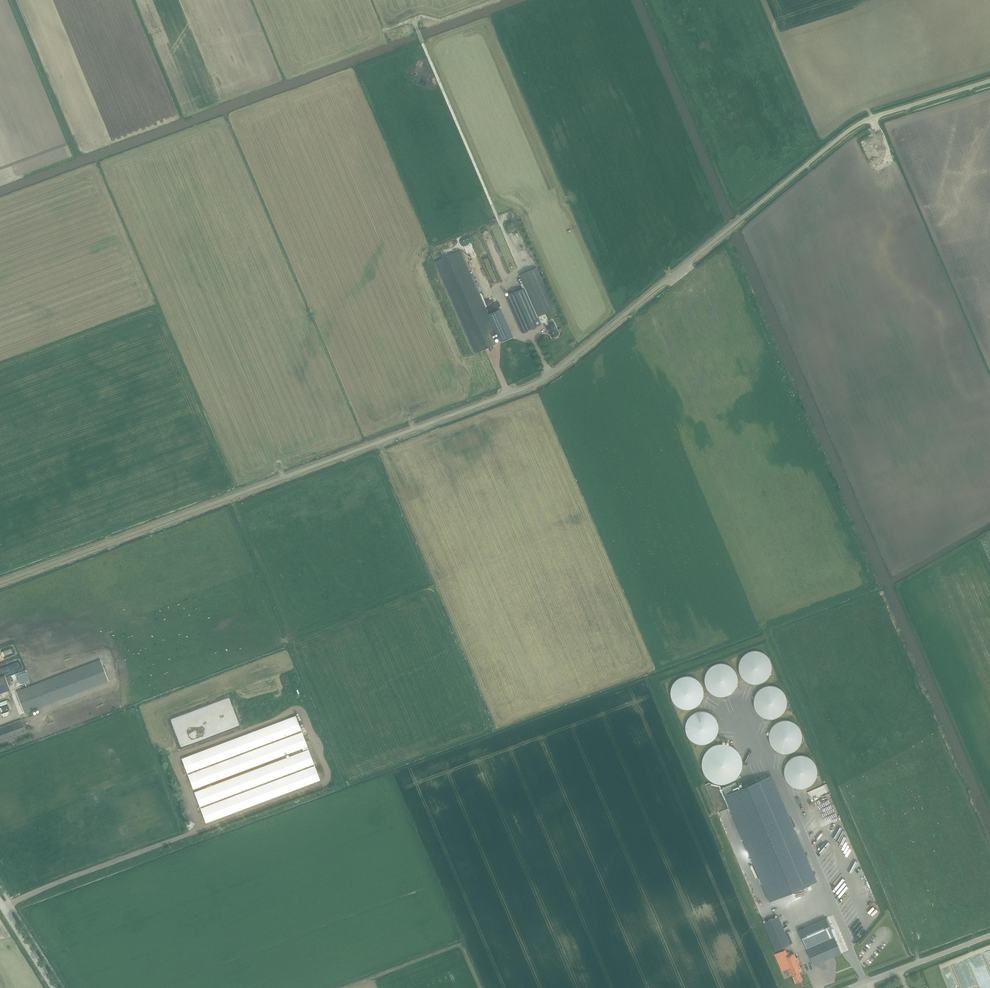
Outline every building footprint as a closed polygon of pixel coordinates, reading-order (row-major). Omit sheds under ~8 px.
[(492,223),(476,227),(478,236),(491,232),(489,226),(493,225),(492,223)] [(496,344),(480,307),(456,253),(435,262),(475,353),(484,349),(496,344)] [(502,276),(505,274),(504,272),(508,271),(506,265),(499,269),(502,276)] [(541,324),(544,322),(546,326),(545,326),(547,331),(548,330),(552,337),(555,336),(556,337),(558,336),(558,335),(559,334),(554,322),(549,325),(547,321),(548,320),(545,313),(554,309),(536,268),(520,275),(525,287),(505,296),(522,333),(541,324)] [(488,314),(501,342),(513,337),(500,309),(488,314)] [(12,659),(15,666),(21,663),(18,657),(12,659)] [(16,692),(24,713),(108,681),(100,659),(16,692)] [(10,689),(4,675),(0,677),(0,693),(10,689)] [(12,695),(0,700),(0,702),(3,709),(11,706),(12,708),(17,705),(12,695)] [(183,758),(194,788),(306,746),(294,716),(183,758)] [(196,792),(207,822),(318,780),(307,750),(196,792)] [(763,776),(723,794),(769,900),(809,882),(763,776)] [(812,847),(807,834),(810,833),(809,830),(803,833),(809,848),(812,847)] [(833,834),(828,836),(833,849),(837,847),(833,834)] [(860,913),(867,909),(863,903),(857,908),(860,913)] [(763,922),(775,951),(790,944),(778,916),(763,922)] [(841,953),(834,937),(826,918),(798,930),(806,949),(814,965),(841,953)] [(796,982),(802,980),(799,972),(801,970),(795,955),(789,957),(786,951),(775,955),(780,966),(785,963),(790,975),(792,974),(796,982)]
